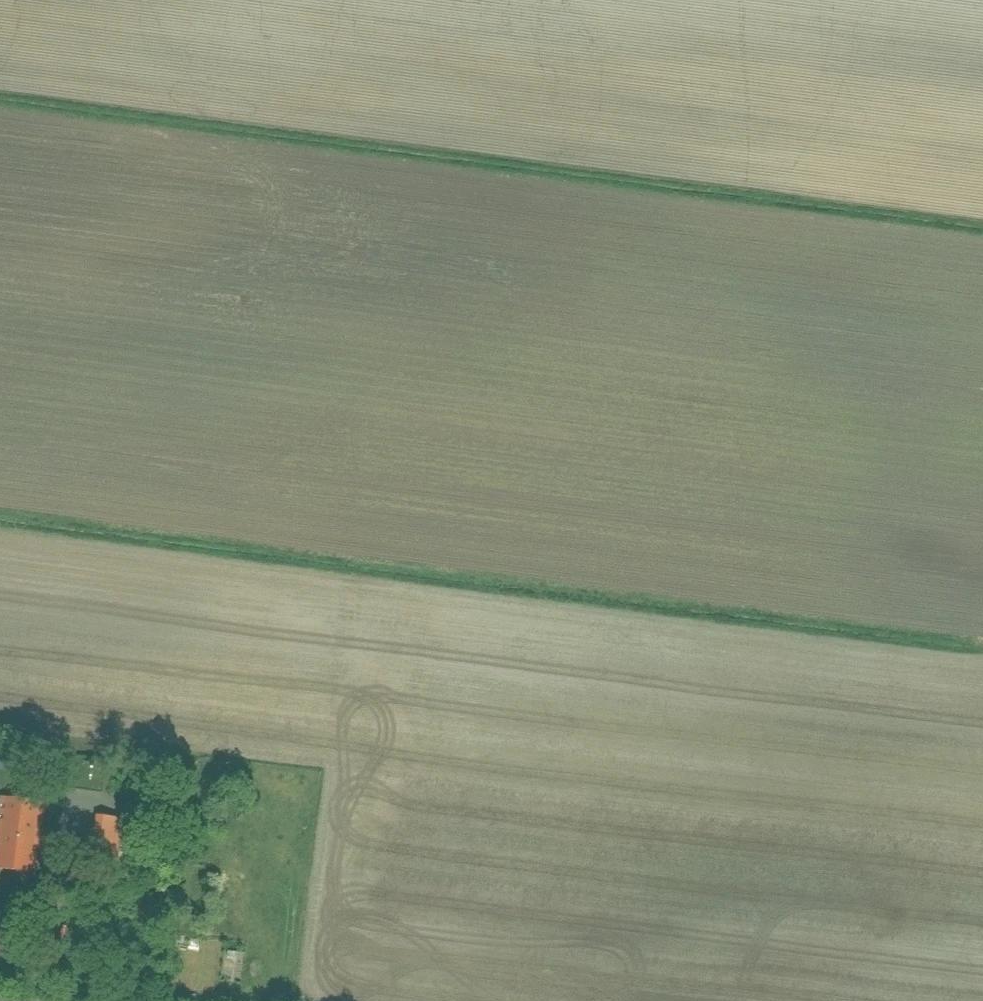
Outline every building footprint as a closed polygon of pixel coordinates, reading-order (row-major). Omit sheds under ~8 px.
[(0,801),(0,868),(35,873),(45,808),(0,801)]
